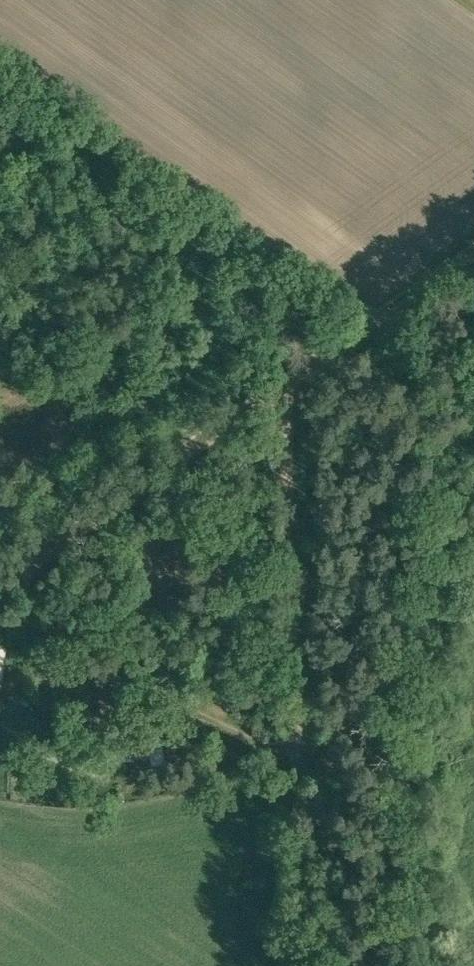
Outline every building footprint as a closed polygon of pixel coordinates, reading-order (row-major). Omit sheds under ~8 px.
[(171,570),(192,552),(186,545),(196,536),(186,525),(181,529),(174,521),(158,536),(169,549),(160,557),(171,570)] [(105,742),(108,762),(132,759),(132,757),(162,753),(161,739),(143,741),(141,731),(137,731),(136,728),(128,730),(129,739),(105,742)]
